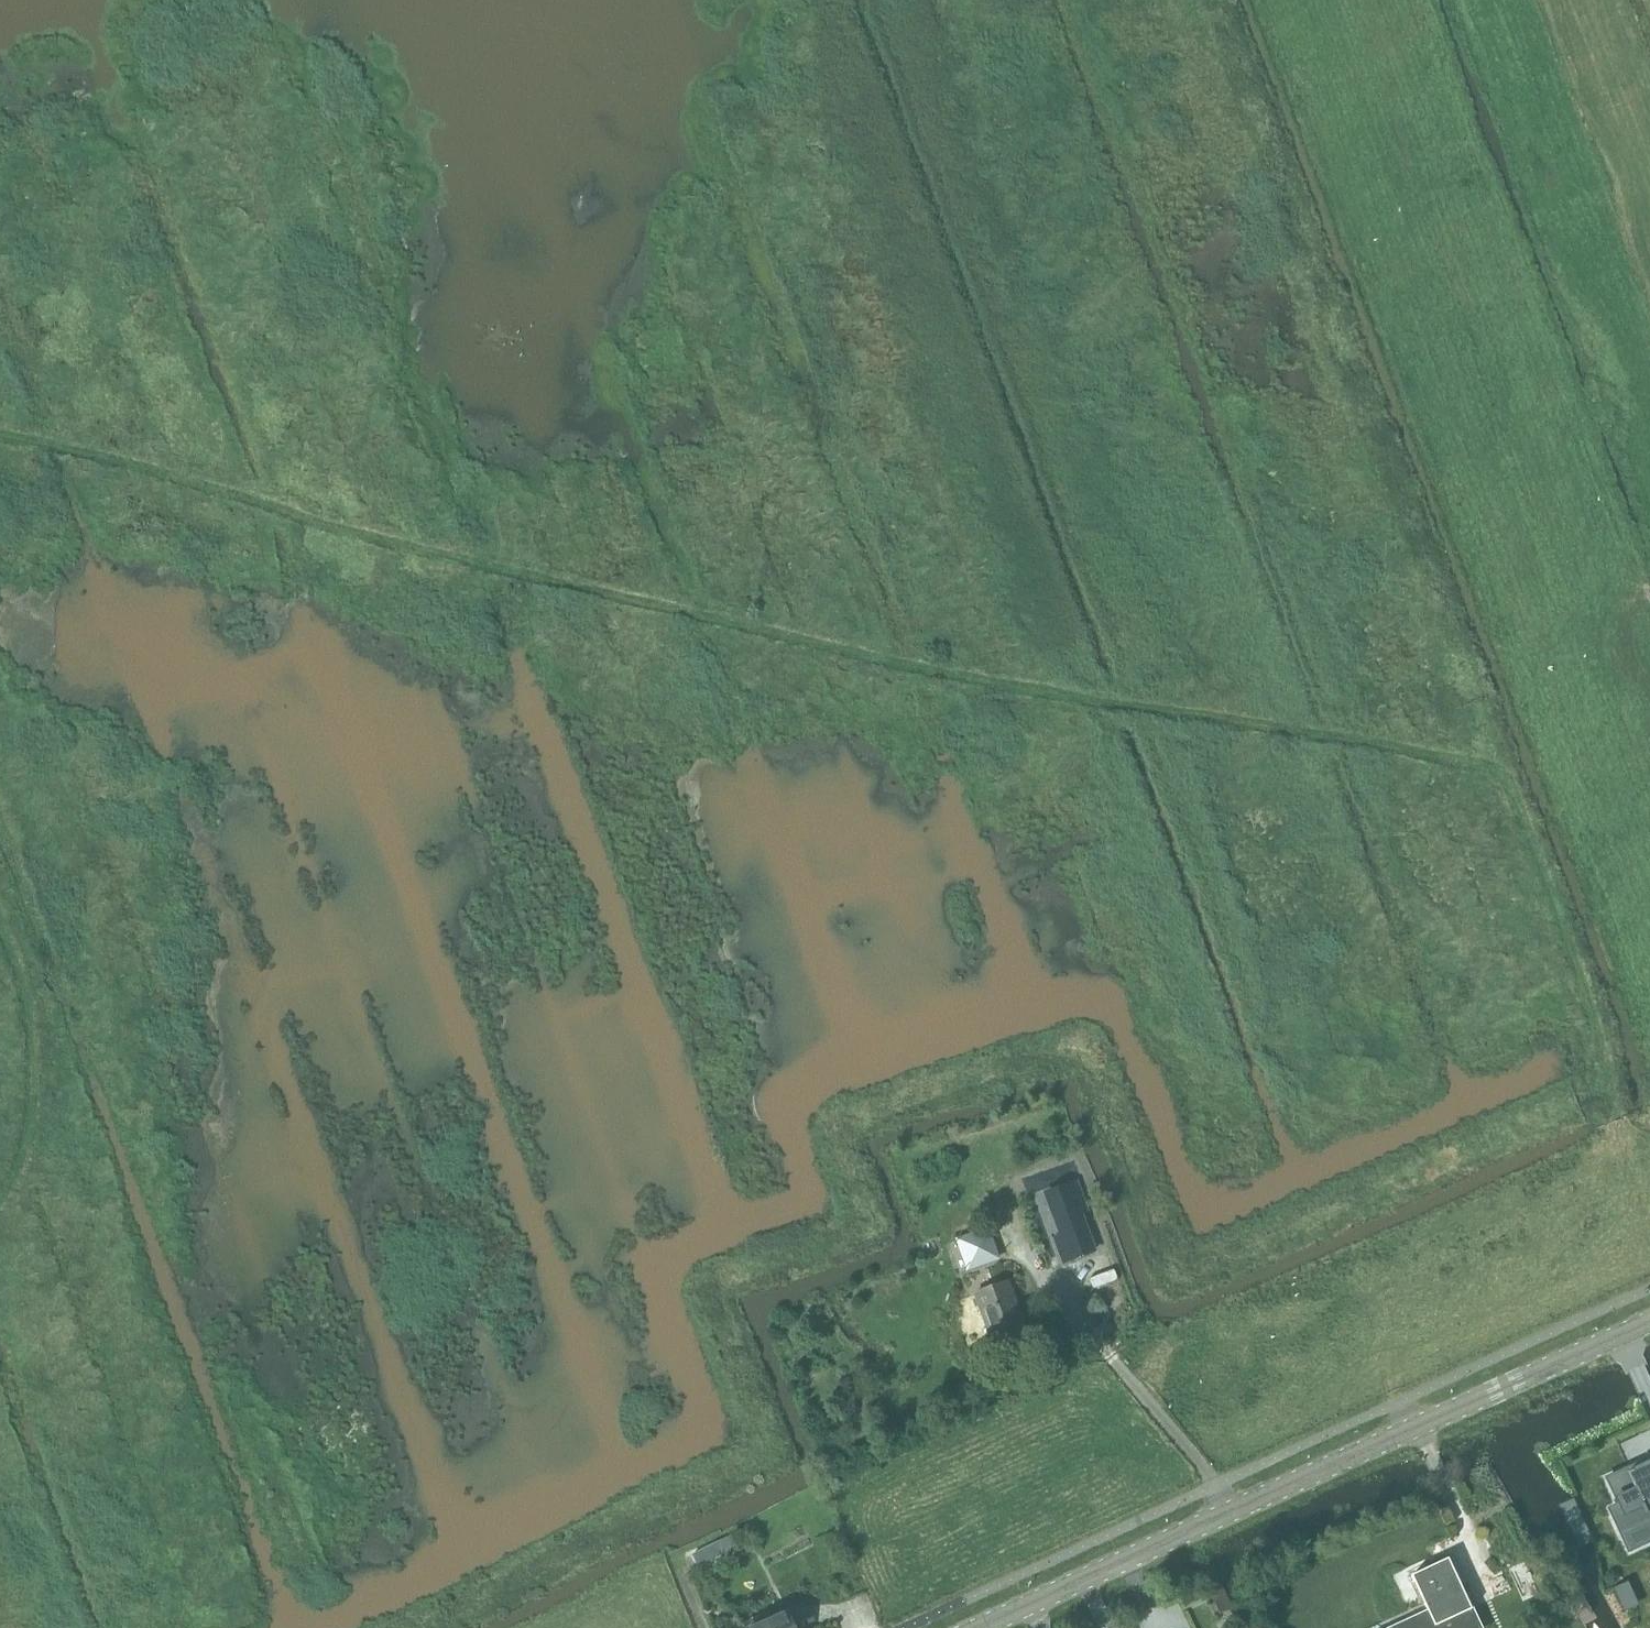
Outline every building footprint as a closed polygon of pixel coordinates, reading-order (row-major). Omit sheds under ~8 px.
[(1062,1263),(1100,1250),(1077,1180),(1044,1190),(1059,1234),(1053,1234),(1062,1263)] [(995,1349),(1029,1337),(1009,1281),(976,1293),(995,1349)] [(1608,1479),(1620,1505),(1610,1510),(1630,1550),(1649,1541),(1649,1464),(1629,1473),(1628,1470),(1608,1479)] [(1392,1627),(1483,1627),(1467,1594),(1464,1596),(1448,1561),(1412,1578),(1427,1611),(1392,1627)] [(786,1611),(749,1627),(794,1627),(786,1611)]
